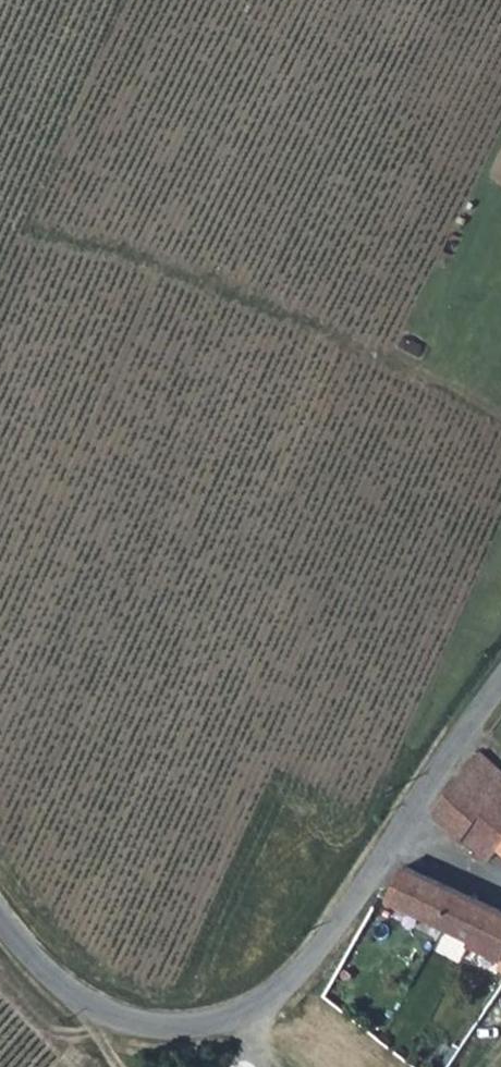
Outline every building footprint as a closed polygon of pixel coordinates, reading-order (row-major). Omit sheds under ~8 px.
[(483,751),(433,815),(459,840),(462,838),(488,862),(497,851),(500,846),(500,768),(483,751)] [(462,892),(404,867),(391,899),(472,937),(461,964),(453,961),(448,972),(458,977),(456,981),(467,986),(473,985),(485,990),(491,979),(496,981),(500,971),(500,911),(462,892)]
